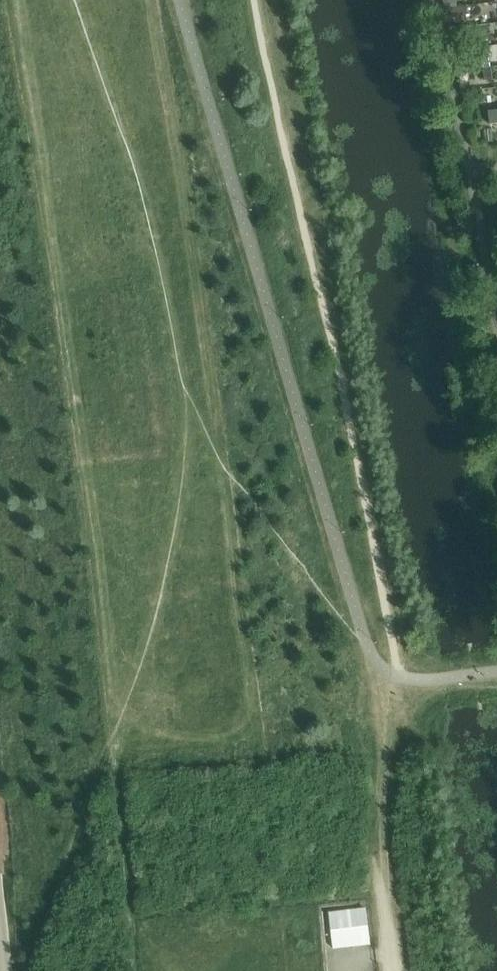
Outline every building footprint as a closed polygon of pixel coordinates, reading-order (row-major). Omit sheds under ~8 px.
[(465,8),(447,9),(449,23),(467,22),(465,8)] [(481,57),(483,69),(492,68),(490,56),(481,57)] [(492,68),(483,69),(484,81),(493,80),(492,68)] [(488,111),(490,125),(496,124),(496,110),(488,111)] [(305,901),(314,970),(348,970),(338,897),(305,901)]
